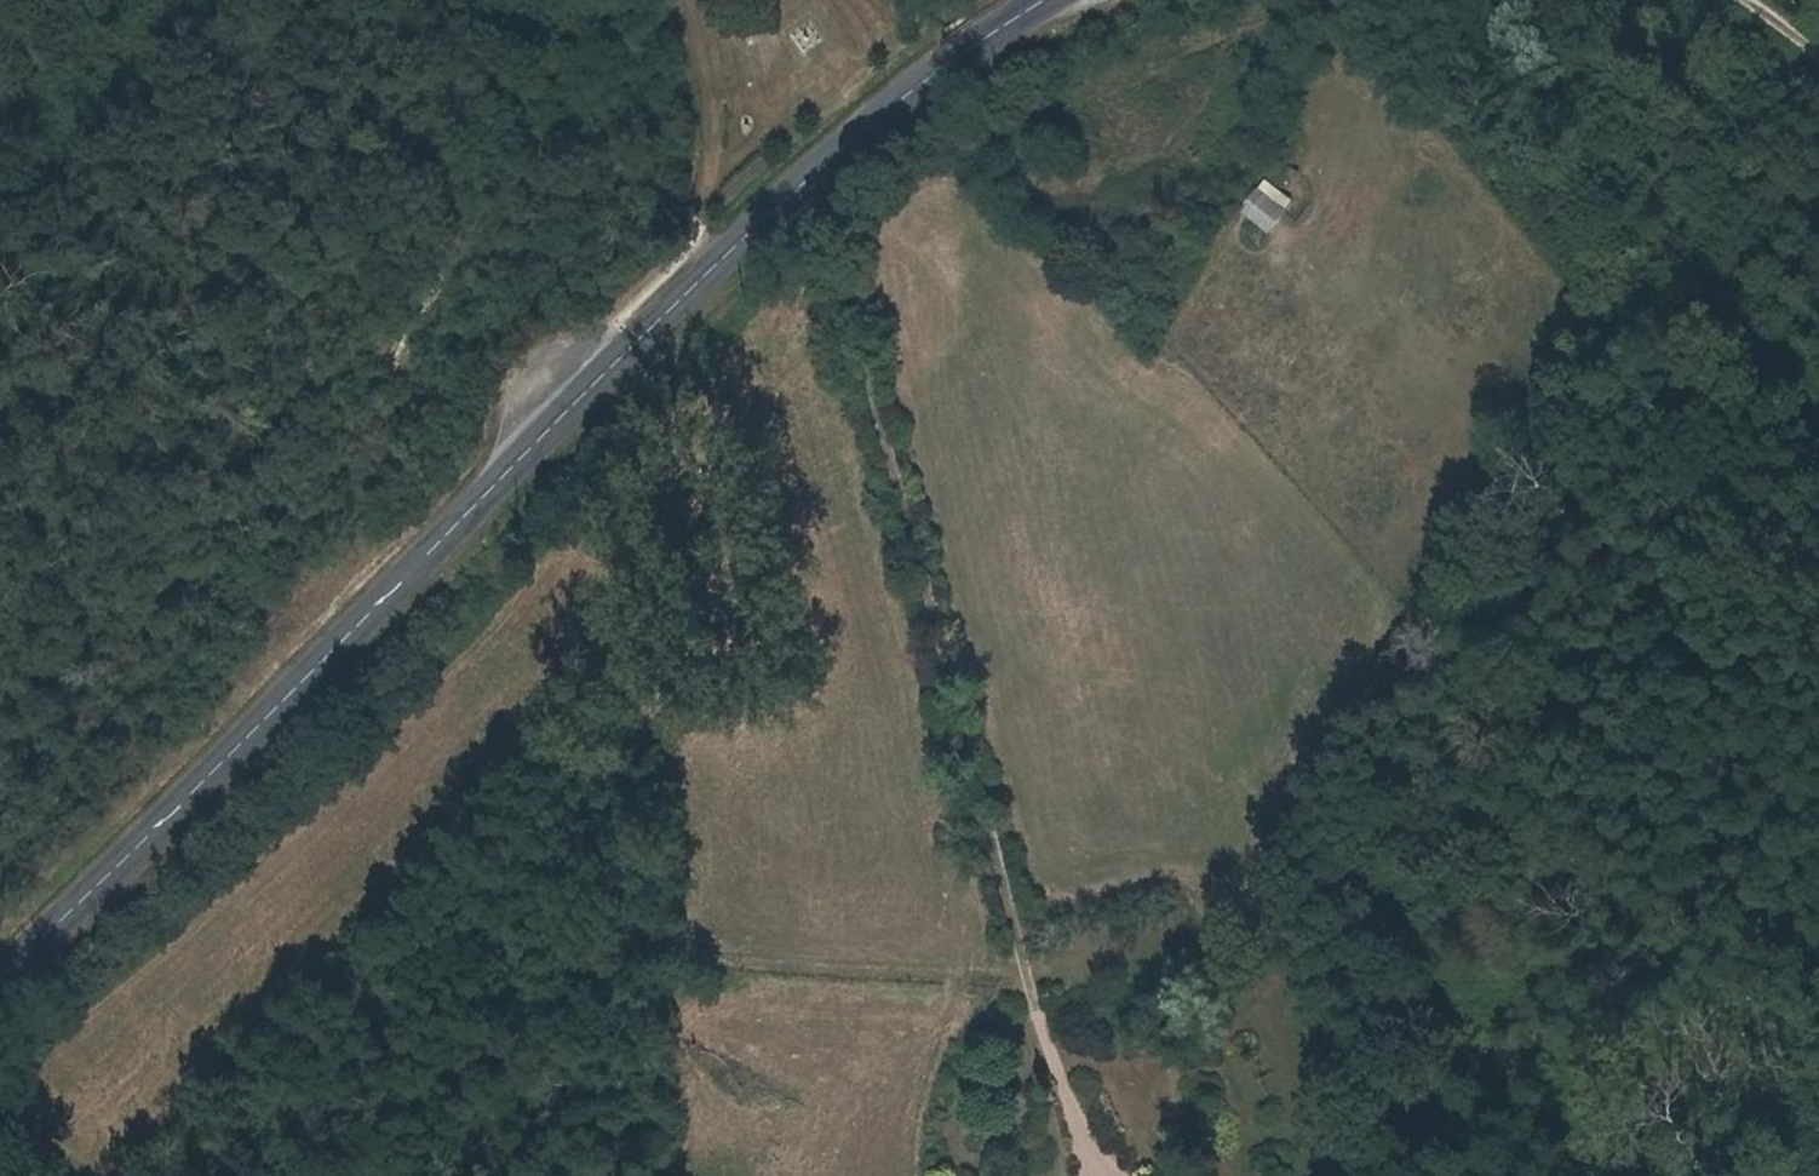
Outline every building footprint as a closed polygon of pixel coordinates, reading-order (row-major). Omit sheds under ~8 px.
[(1265,231),(1290,197),(1259,174),(1234,208),(1265,231)]
